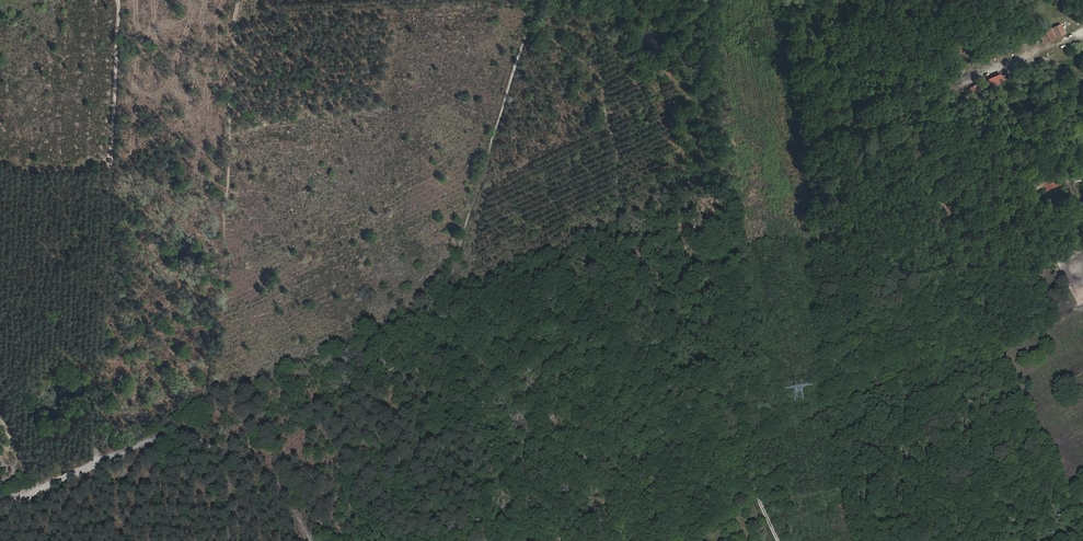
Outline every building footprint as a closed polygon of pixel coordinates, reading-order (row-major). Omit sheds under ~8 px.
[(1064,33),(1060,25),(1044,32),(1049,41),(1064,33)] [(958,54),(965,65),(968,63),(961,52),(958,54)] [(1000,75),(999,73),(986,78),(990,87),(1008,79),(1006,73),(1000,75)] [(971,97),(982,94),(979,83),(968,86),(971,97)] [(1060,184),(1056,176),(1054,177),(1048,179),(1041,183),(1038,176),(1021,184),(1026,194),(1043,185),(1046,192),(1060,184)]
